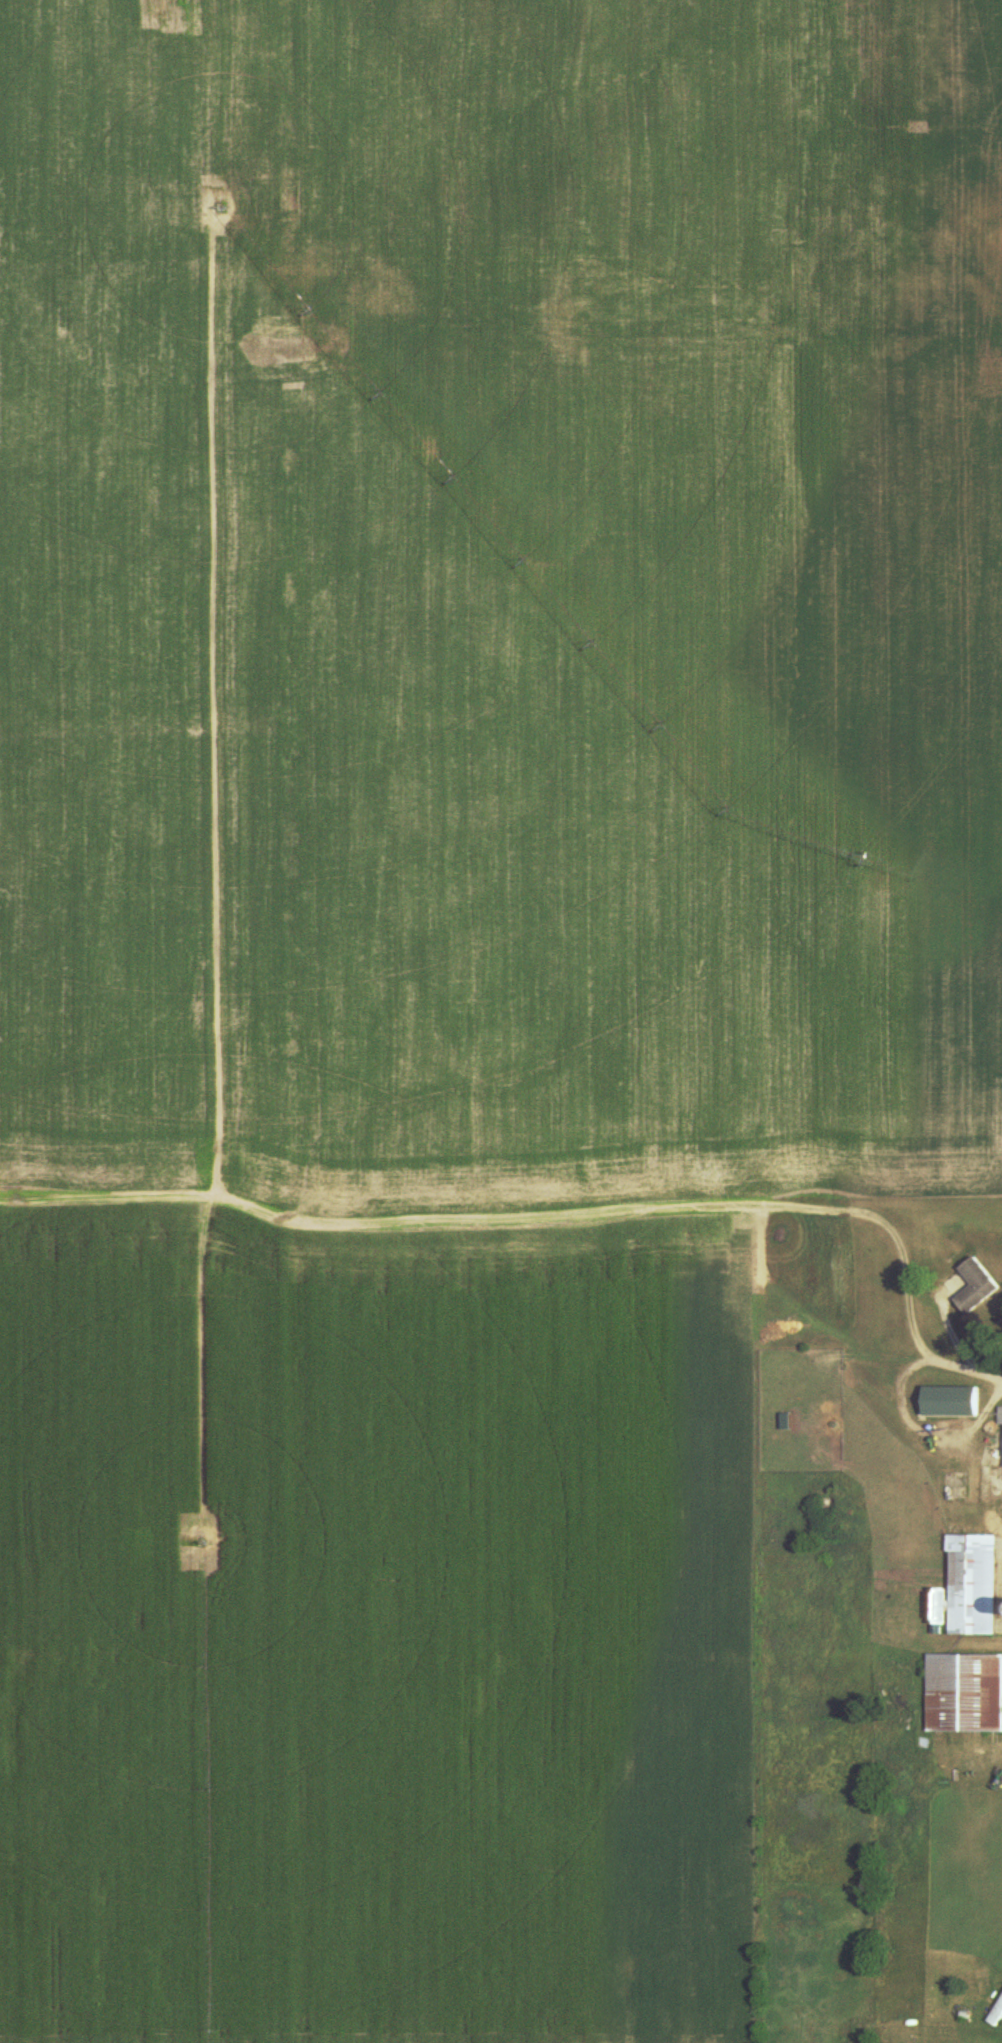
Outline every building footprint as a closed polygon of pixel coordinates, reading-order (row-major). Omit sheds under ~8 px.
[(954,1269),(967,1285),(952,1297),(964,1313),(996,1289),(970,1256),(954,1269)] [(972,1417),(972,1386),(917,1386),(917,1417),(972,1417)] [(993,1536),(946,1536),(945,1635),(992,1635),(993,1536)] [(928,1597),(929,1635),(941,1634),(940,1596),(928,1597)] [(923,1732),(1000,1733),(1001,1655),(923,1654),(923,1732)] [(1001,2011),(1001,1989),(983,2022),(992,2028),(1001,2011)]
